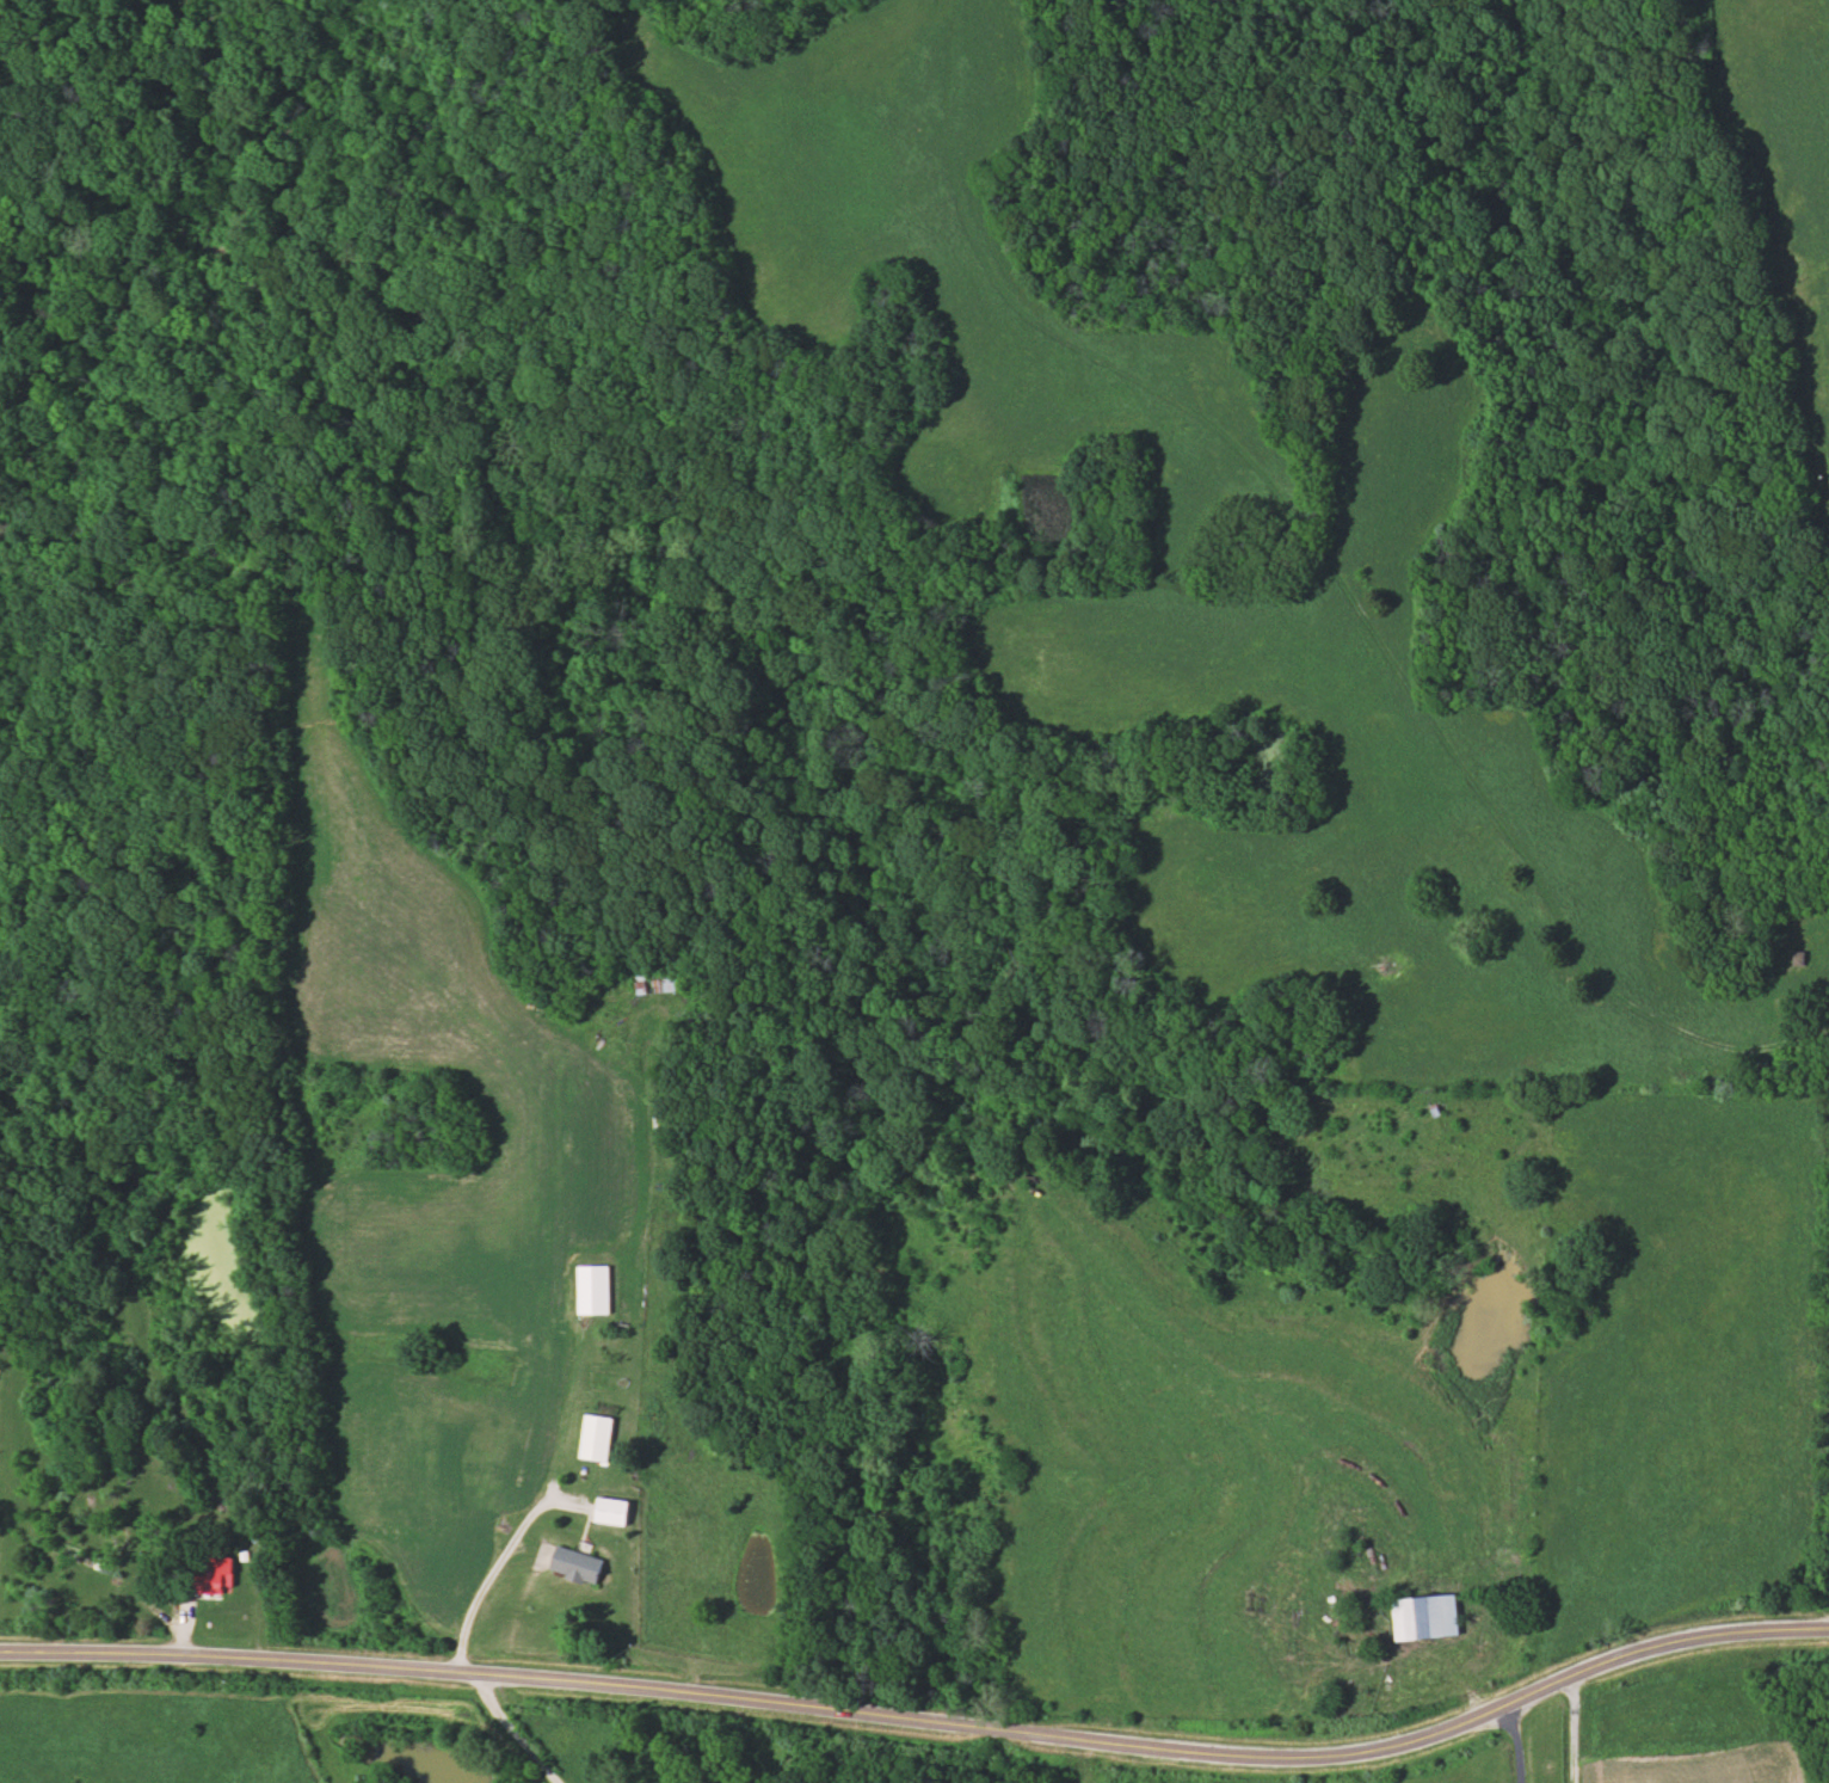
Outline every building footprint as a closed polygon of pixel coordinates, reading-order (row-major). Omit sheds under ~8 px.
[(1798,952),(1789,953),(1790,966),(1799,964),(1798,952)] [(640,995),(682,993),(681,979),(639,981),(640,995)] [(581,1459),(610,1463),(616,1419),(587,1415),(581,1459)] [(629,1528),(633,1503),(601,1497),(596,1522),(629,1528)] [(606,1560),(557,1547),(550,1573),(599,1586),(606,1560)] [(235,1559),(208,1559),(208,1578),(198,1578),(198,1594),(235,1594),(235,1559)] [(1455,1635),(1451,1593),(1388,1597),(1391,1640),(1455,1635)]
